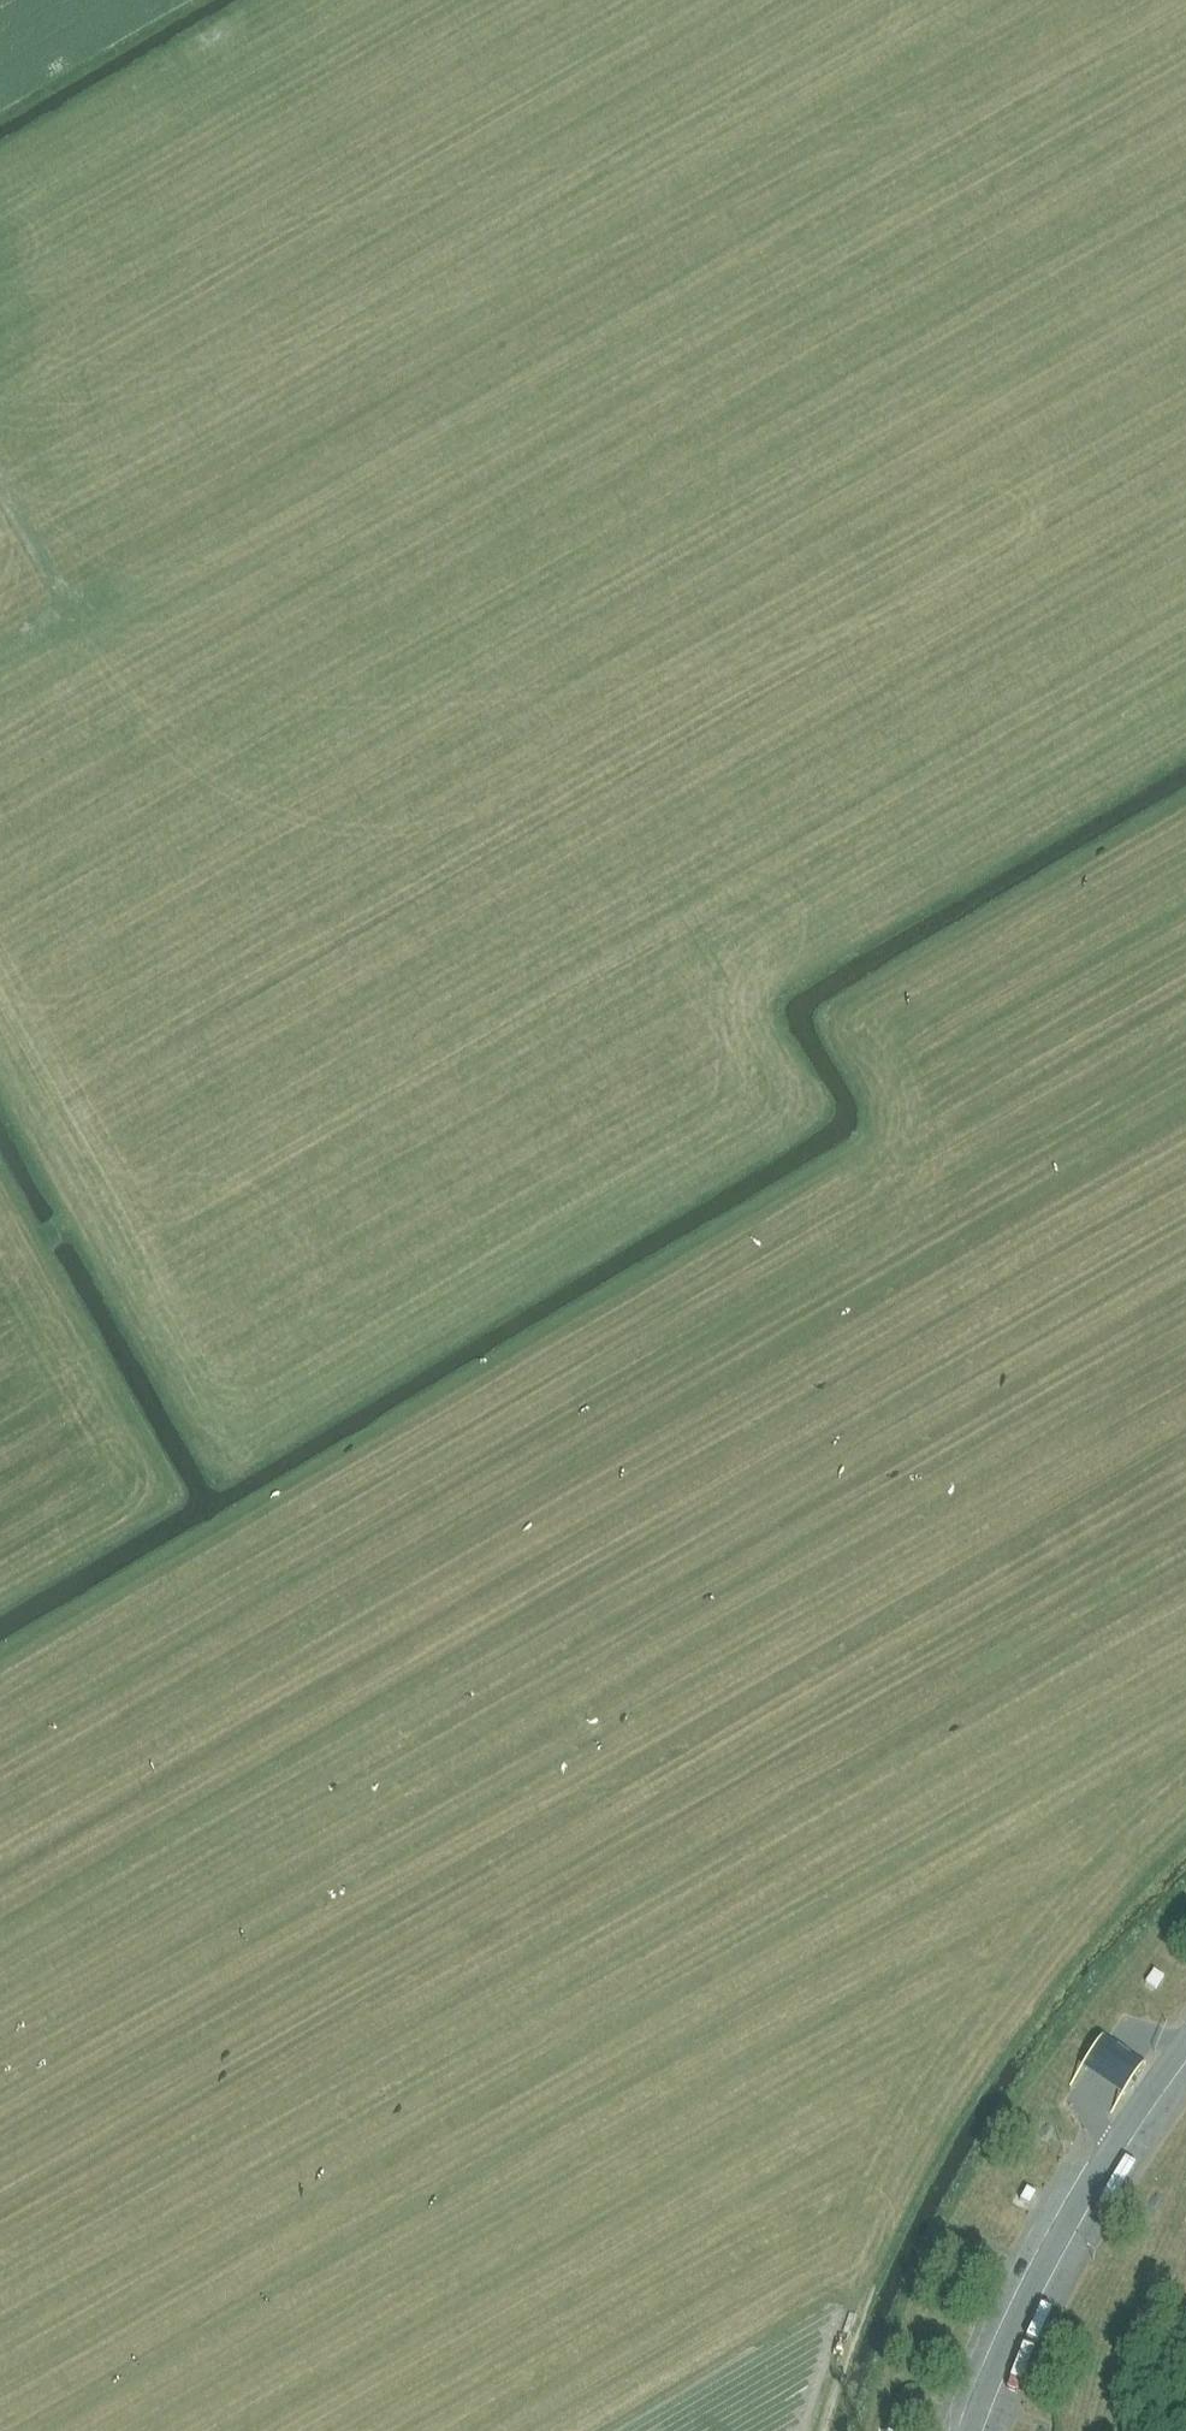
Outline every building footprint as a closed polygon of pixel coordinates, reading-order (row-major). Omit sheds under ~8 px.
[(1125,2054),(1106,2041),(1085,2071),(1105,2086),(1124,2099),(1145,2068),(1125,2054)] [(1027,2188),(1020,2200),(1030,2206),(1037,2193),(1027,2188)]
